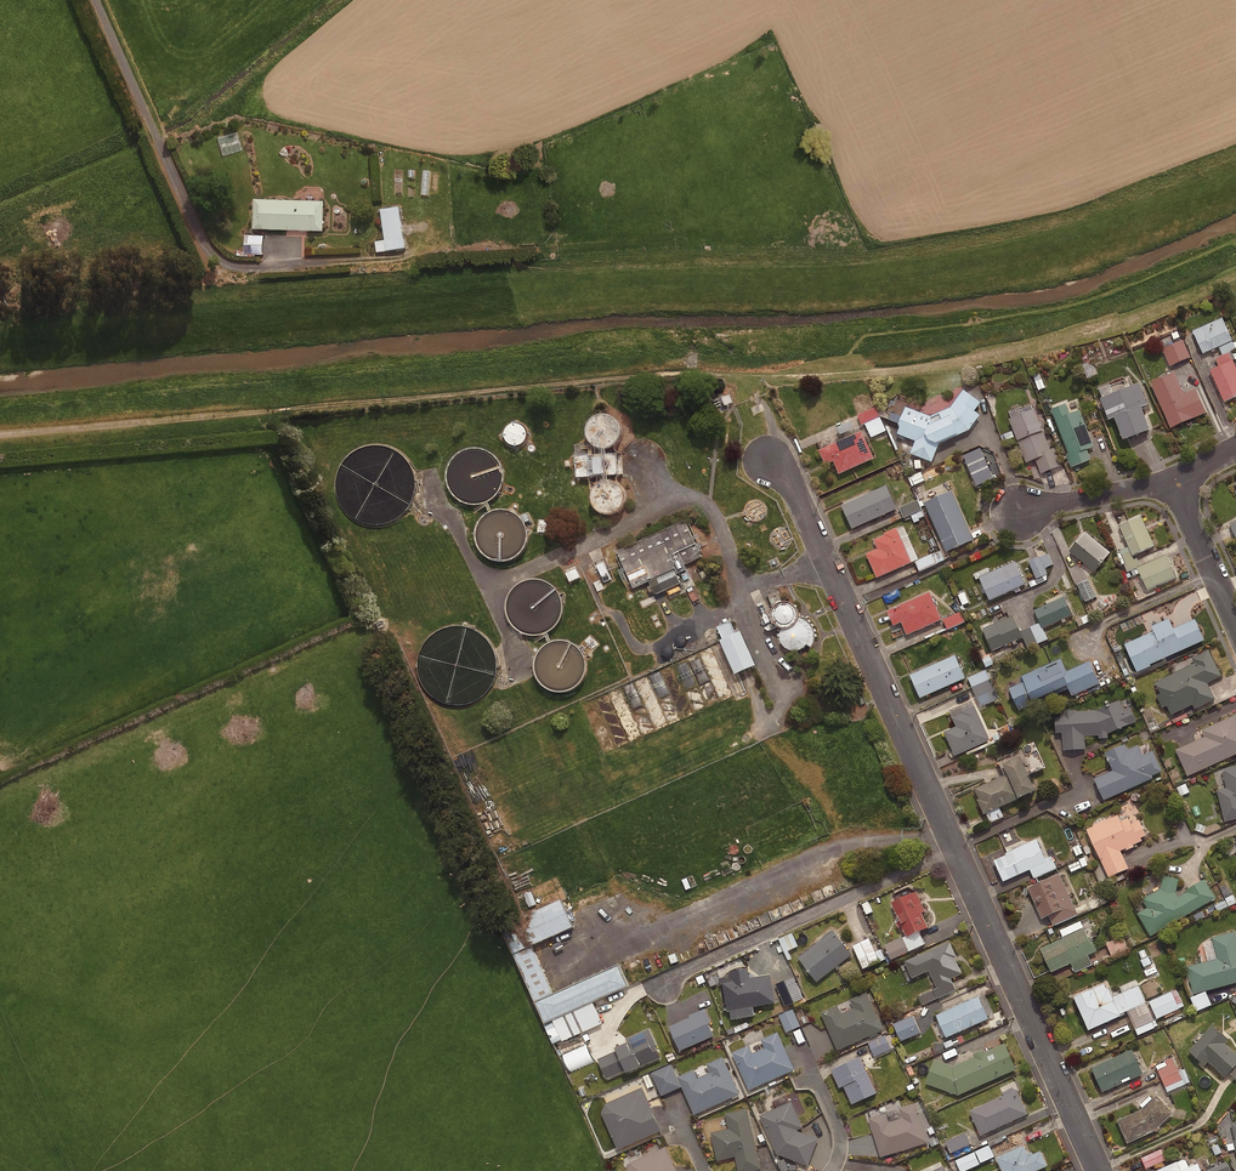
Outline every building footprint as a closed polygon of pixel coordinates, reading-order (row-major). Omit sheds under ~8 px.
[(324,203),(255,201),(254,230),(324,232),(324,203)] [(405,249),(400,208),(382,211),(386,241),(376,243),(378,253),(405,249)] [(264,237),(246,237),(246,255),(264,255),(264,237)] [(1231,340),(1221,318),(1191,331),(1202,353),(1231,340)] [(1191,358),(1183,341),(1164,350),(1172,367),(1191,358)] [(1227,352),(1214,358),(1218,366),(1208,370),(1222,401),(1235,395),(1235,371),(1227,352)] [(1094,363),(1084,366),(1089,382),(1099,379),(1094,363)] [(1183,393),(1173,372),(1149,383),(1170,428),(1204,413),(1194,389),(1183,393)] [(1042,374),(1033,376),(1037,391),(1046,388),(1042,374)] [(1137,383),(1098,398),(1106,419),(1111,417),(1120,439),(1147,428),(1138,406),(1145,404),(1137,383)] [(933,419),(908,410),(898,437),(917,444),(912,458),(935,466),(942,447),(972,433),(983,418),(978,414),(984,405),(966,392),(954,409),(933,419)] [(731,395),(725,397),(723,393),(712,397),(719,414),(730,409),(729,406),(734,404),(731,395)] [(1068,406),(1054,412),(1071,457),(1069,459),(1073,469),(1093,461),(1089,452),(1097,449),(1082,412),(1072,416),(1068,406)] [(881,418),(877,409),(859,417),(863,426),(881,418)] [(1037,412),(1012,421),(1028,465),(1038,462),(1044,476),(1064,468),(1057,450),(1052,452),(1037,412)] [(591,443),(594,448),(599,451),(604,454),(610,454),(615,452),(620,449),(623,444),(625,439),(625,434),(623,429),(620,424),(615,421),(610,420),(604,420),(599,422),(594,426),(591,431),(590,437),(591,443)] [(508,444),(511,447),(514,448),(518,449),(522,448),(526,445),(528,442),(529,438),(529,434),(527,430),(524,427),(521,425),(517,425),(513,425),(510,427),(507,430),(505,434),(505,437),(506,441),(508,444)] [(864,434),(821,453),(828,468),(836,464),(842,477),(876,461),(864,434)] [(475,536),(475,540),(477,549),(483,557),(486,560),(495,563),(504,564),(513,562),(521,556),(526,549),(528,540),(528,535),(526,526),(520,519),(517,516),(508,512),(504,511),(494,512),(490,503),(498,497),(504,488),(505,478),(504,468),(502,464),(495,456),(487,451),(477,449),(467,451),(458,456),(452,463),(449,468),(448,478),(448,483),(451,492),(458,500),(466,505),(471,506),(476,507),(485,506),(489,514),(482,519),(477,527),(475,536)] [(620,457),(578,459),(579,482),(621,479),(620,457)] [(925,481),(922,474),(912,478),(915,486),(925,481)] [(605,519),(611,521),(616,520),(621,518),(626,514),(629,509),(630,503),(629,497),(626,492),(621,488),(615,486),(609,486),(604,487),(599,491),(596,496),(594,501),(595,507),(597,512),(600,516),(605,519)] [(899,512),(889,488),(844,508),(854,531),(899,512)] [(954,493),(926,505),(948,555),(976,542),(954,493)] [(923,514),(918,502),(901,509),(904,518),(912,516),(917,523),(925,516),(923,514)] [(1153,545),(1140,516),(1117,526),(1130,555),(1153,545)] [(688,523),(619,554),(635,591),(658,581),(665,595),(682,587),(676,573),(704,560),(688,523)] [(1109,552),(1084,531),(1068,551),(1092,572),(1109,552)] [(914,565),(899,533),(895,535),(894,533),(886,537),(887,538),(876,543),(880,552),(868,557),(879,581),(914,565)] [(1053,566),(1049,555),(1030,562),(1039,584),(1049,580),(1045,569),(1053,566)] [(1174,577),(1164,555),(1136,568),(1145,589),(1174,577)] [(1025,582),(1015,560),(979,576),(989,598),(1025,582)] [(612,580),(603,561),(597,563),(605,583),(612,580)] [(581,579),(576,567),(566,572),(571,583),(581,579)] [(1097,597),(1090,580),(1078,586),(1085,603),(1097,597)] [(539,658),(537,670),(539,679),(544,686),(547,689),(555,693),(564,693),(572,691),(576,689),(582,683),(586,675),(587,666),(583,654),(576,648),(569,644),(556,644),(549,632),(555,627),(560,619),(563,610),(561,600),(557,592),(550,585),(541,581),(536,581),(527,582),(518,586),(512,593),(508,602),(507,607),(509,617),(513,625),(516,629),(520,632),(529,635),(539,636),(544,634),(550,646),(544,651),(539,658)] [(945,623),(932,595),(890,614),(896,629),(904,625),(909,638),(945,623)] [(1072,613),(1064,595),(1034,608),(1042,626),(1072,613)] [(782,631),(781,641),(783,647),(787,651),(792,655),(798,656),(804,655),(809,652),(813,647),(816,642),(815,633),(812,627),(808,623),(800,621),(799,615),(797,611),(794,607),(789,606),(783,606),(779,608),(775,612),(774,616),(774,621),(775,625),(778,629),(782,631)] [(1022,634),(1012,613),(983,627),(992,647),(1022,634)] [(965,623),(961,614),(945,620),(949,630),(965,623)] [(1148,664),(1203,640),(1193,618),(1171,628),(1167,618),(1150,626),(1152,632),(1123,645),(1136,672),(1149,666),(1148,664)] [(733,624),(720,631),(725,643),(722,644),(738,678),(759,669),(743,635),(739,637),(733,624)] [(1048,640),(1041,624),(1022,632),(1029,649),(1048,640)] [(1220,676),(1206,650),(1190,658),(1192,663),(1153,683),(1158,694),(1155,696),(1161,708),(1164,706),(1169,715),(1191,704),(1193,709),(1214,699),(1206,683),(1220,676)] [(965,676),(954,653),(909,673),(920,696),(965,676)] [(1099,682),(1089,660),(1066,670),(1060,656),(1021,674),(1024,680),(1009,686),(1019,709),(1034,703),(1031,698),(1066,682),(1071,694),(1099,682)] [(1000,699),(987,671),(969,679),(982,707),(1000,699)] [(1123,709),(1119,699),(1096,709),(1077,710),(1077,707),(1061,708),(1061,714),(1054,715),(1055,731),(1062,730),(1063,749),(1085,747),(1085,735),(1098,734),(1098,737),(1108,736),(1107,732),(1136,720),(1130,706),(1123,709)] [(989,738),(973,704),(961,710),(962,712),(952,716),(955,724),(944,730),(954,754),(989,738)] [(1235,713),(1202,728),(1205,734),(1175,748),(1187,774),(1235,752),(1235,713)] [(1162,770),(1153,749),(1142,754),(1138,744),(1127,748),(1125,743),(1106,751),(1113,769),(1094,777),(1104,799),(1154,777),(1152,774),(1162,770)] [(1035,789),(1019,753),(1002,760),(1007,771),(974,786),(978,797),(976,798),(983,812),(1035,789)] [(1222,768),(1227,787),(1217,789),(1225,820),(1235,817),(1235,764),(1222,768)] [(1120,820),(1117,813),(1086,828),(1109,876),(1128,867),(1120,850),(1126,847),(1126,849),(1134,845),(1133,844),(1142,840),(1140,836),(1146,834),(1139,818),(1132,821),(1129,815),(1120,820)] [(1046,861),(1036,838),(1005,851),(1006,853),(993,858),(1003,880),(1046,861)] [(1089,866),(1086,858),(1069,865),(1072,873),(1089,866)] [(1078,914),(1059,872),(1028,886),(1041,917),(1048,914),(1053,925),(1078,914)] [(1216,897),(1205,877),(1185,889),(1186,890),(1178,895),(1176,890),(1178,878),(1164,875),(1161,887),(1141,898),(1146,906),(1137,912),(1150,935),(1216,897)] [(925,910),(916,890),(891,901),(906,935),(927,925),(921,911),(925,910)] [(578,929),(566,903),(507,929),(519,955),(578,929)] [(1097,949),(1090,935),(1088,936),(1083,926),(1039,947),(1050,971),(1070,962),(1075,972),(1092,963),(1087,954),(1097,949)] [(852,953),(833,929),(797,957),(816,981),(852,953)] [(1235,930),(1212,936),(1217,957),(1186,965),(1194,993),(1235,982),(1235,934),(1235,930)] [(793,935),(780,940),(789,961),(794,959),(790,951),(799,947),(793,935)] [(956,956),(949,939),(904,959),(911,977),(928,969),(935,984),(961,972),(954,956),(956,956)] [(880,964),(870,941),(855,947),(864,971),(880,964)] [(790,968),(785,956),(778,959),(784,971),(790,968)] [(632,988),(623,967),(540,1004),(550,1025),(632,988)] [(747,967),(731,969),(733,980),(722,982),(726,1010),(729,1009),(730,1018),(753,1014),(752,1006),(775,1002),(770,973),(749,977),(747,967)] [(1088,1028),(1120,1014),(1105,981),(1073,995),(1088,1028)] [(882,1029),(866,992),(850,999),(853,1007),(841,1013),(837,1005),(821,1012),(837,1049),(882,1029)] [(988,1017),(978,995),(935,1014),(945,1036),(988,1017)] [(711,1021),(704,1007),(688,1014),(689,1016),(668,1026),(679,1049),(712,1034),(707,1023),(711,1021)] [(801,1027),(794,1010),(780,1016),(787,1033),(801,1027)] [(912,1014),(893,1023),(900,1040),(920,1032),(912,1014)] [(1212,1023),(1188,1049),(1204,1064),(1208,1060),(1225,1075),(1235,1063),(1235,1052),(1224,1042),(1228,1038),(1212,1023)] [(655,1043),(648,1027),(625,1037),(626,1039),(613,1045),(615,1049),(597,1058),(606,1078),(624,1070),(625,1072),(660,1056),(654,1044),(655,1043)] [(794,1068),(777,1031),(760,1038),(764,1047),(752,1053),(748,1044),(732,1051),(749,1088),(794,1068)] [(893,1050),(887,1036),(870,1044),(876,1057),(893,1050)] [(1016,1068),(1004,1042),(953,1065),(934,1058),(925,1083),(957,1094),(1016,1068)] [(1142,1072),(1131,1048),(1091,1066),(1102,1090),(1142,1072)] [(899,1063),(895,1054),(887,1057),(891,1067),(899,1063)] [(739,1093),(722,1056),(706,1063),(710,1071),(697,1077),(693,1069),(677,1076),(694,1113),(739,1093)] [(876,1092),(859,1056),(830,1069),(839,1087),(843,1085),(851,1103),(876,1092)] [(1180,1072),(1174,1059),(1157,1066),(1169,1093),(1191,1083),(1185,1070),(1180,1072)] [(660,1129),(641,1086),(604,1102),(601,1112),(617,1149),(660,1129)] [(1027,1113),(1016,1088),(969,1110),(980,1134),(1027,1113)] [(1173,1111),(1156,1093),(1139,1109),(1117,1119),(1127,1142),(1153,1130),(1173,1111)] [(802,1126),(790,1100),(758,1114),(776,1153),(807,1165),(817,1138),(797,1130),(796,1129),(802,1126)] [(928,1141),(916,1102),(899,1108),(901,1116),(888,1120),(885,1112),(869,1117),(880,1156),(928,1141)] [(746,1107),(725,1112),(728,1127),(710,1132),(717,1159),(735,1155),(738,1170),(747,1170),(761,1168),(746,1107)] [(972,1145),(967,1134),(947,1143),(952,1154),(972,1145)] [(1024,1144),(996,1156),(1002,1170),(1033,1170),(1047,1165),(1040,1150),(1028,1155),(1024,1144)] [(1221,1145),(1212,1147),(1215,1158),(1224,1155),(1221,1145)] [(989,1146),(957,1161),(961,1170),(968,1170),(995,1158),(989,1146)] [(663,1147),(627,1163),(624,1170),(674,1170),(663,1147)] [(1168,1160),(1163,1150),(1143,1159),(1148,1170),(1168,1160)] [(1190,1165),(1181,1169),(1176,1160),(1152,1170),(1192,1170),(1190,1165)]
